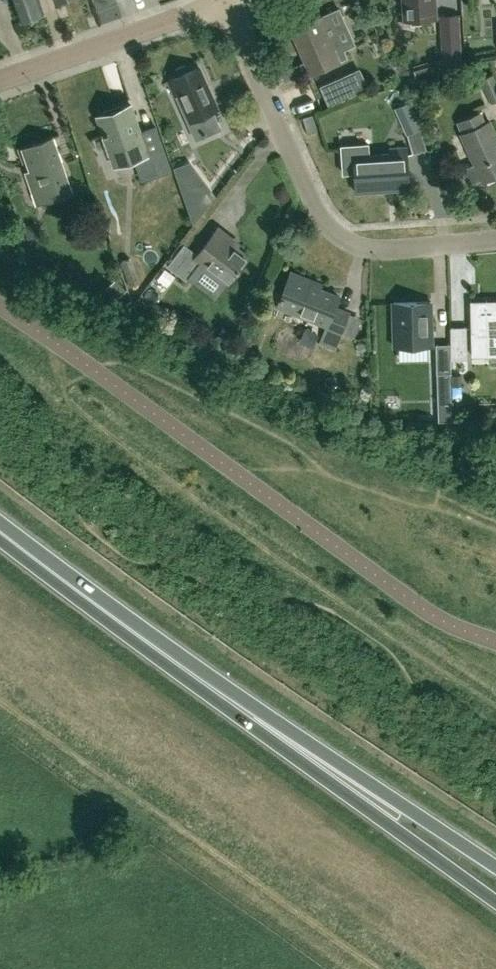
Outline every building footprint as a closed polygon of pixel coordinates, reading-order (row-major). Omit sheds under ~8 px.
[(21,19),(43,11),(39,0),(15,0),(21,19)] [(435,0),(405,0),(406,18),(436,17),(435,0)] [(312,72),(340,60),(334,46),(341,43),(328,12),(292,28),(312,72)] [(443,64),(463,62),(461,37),(460,37),(459,13),(440,15),(443,64)] [(419,78),(443,71),(439,57),(415,64),(419,78)] [(218,107),(199,66),(170,79),(177,95),(181,93),(192,119),(218,107)] [(495,100),(495,77),(494,73),(483,78),(493,101),(495,100)] [(406,134),(422,126),(410,100),(394,107),(406,134)] [(140,130),(132,104),(98,115),(114,164),(134,158),(142,180),(173,169),(157,124),(140,130)] [(480,111),(463,119),(468,130),(462,132),(475,162),(465,167),(464,170),(468,179),(471,181),(482,176),(483,180),(495,174),(495,132),(491,120),(485,122),(480,111)] [(42,202),(74,191),(54,134),(22,145),(42,202)] [(358,191),(410,187),(408,147),(392,148),(392,154),(355,156),(358,191)] [(212,200),(237,169),(224,159),(200,191),(212,200)] [(25,224),(27,237),(40,235),(39,227),(34,223),(25,224)] [(250,253),(230,237),(232,235),(219,225),(198,253),(184,242),(167,264),(186,279),(201,259),(229,281),(250,253)] [(130,285),(139,282),(131,257),(121,260),(130,285)] [(159,277),(167,284),(174,276),(165,269),(159,277)] [(327,324),(325,329),(319,343),(334,349),(339,335),(349,312),(335,307),(340,296),(313,285),(315,281),(292,271),(278,304),(327,324)] [(472,299),(472,332),(488,332),(488,353),(495,353),(495,298),(472,299)] [(429,358),(428,345),(433,345),(432,301),(394,302),(395,346),(412,346),(413,358),(429,358)] [(457,374),(456,359),(468,359),(467,326),(451,326),(451,343),(452,385),(463,385),(462,374),(457,374)] [(437,389),(452,389),(452,385),(451,343),(436,343),(437,373),(437,389)] [(258,357),(253,353),(246,347),(239,355),(246,361),(251,366),(258,357)]
